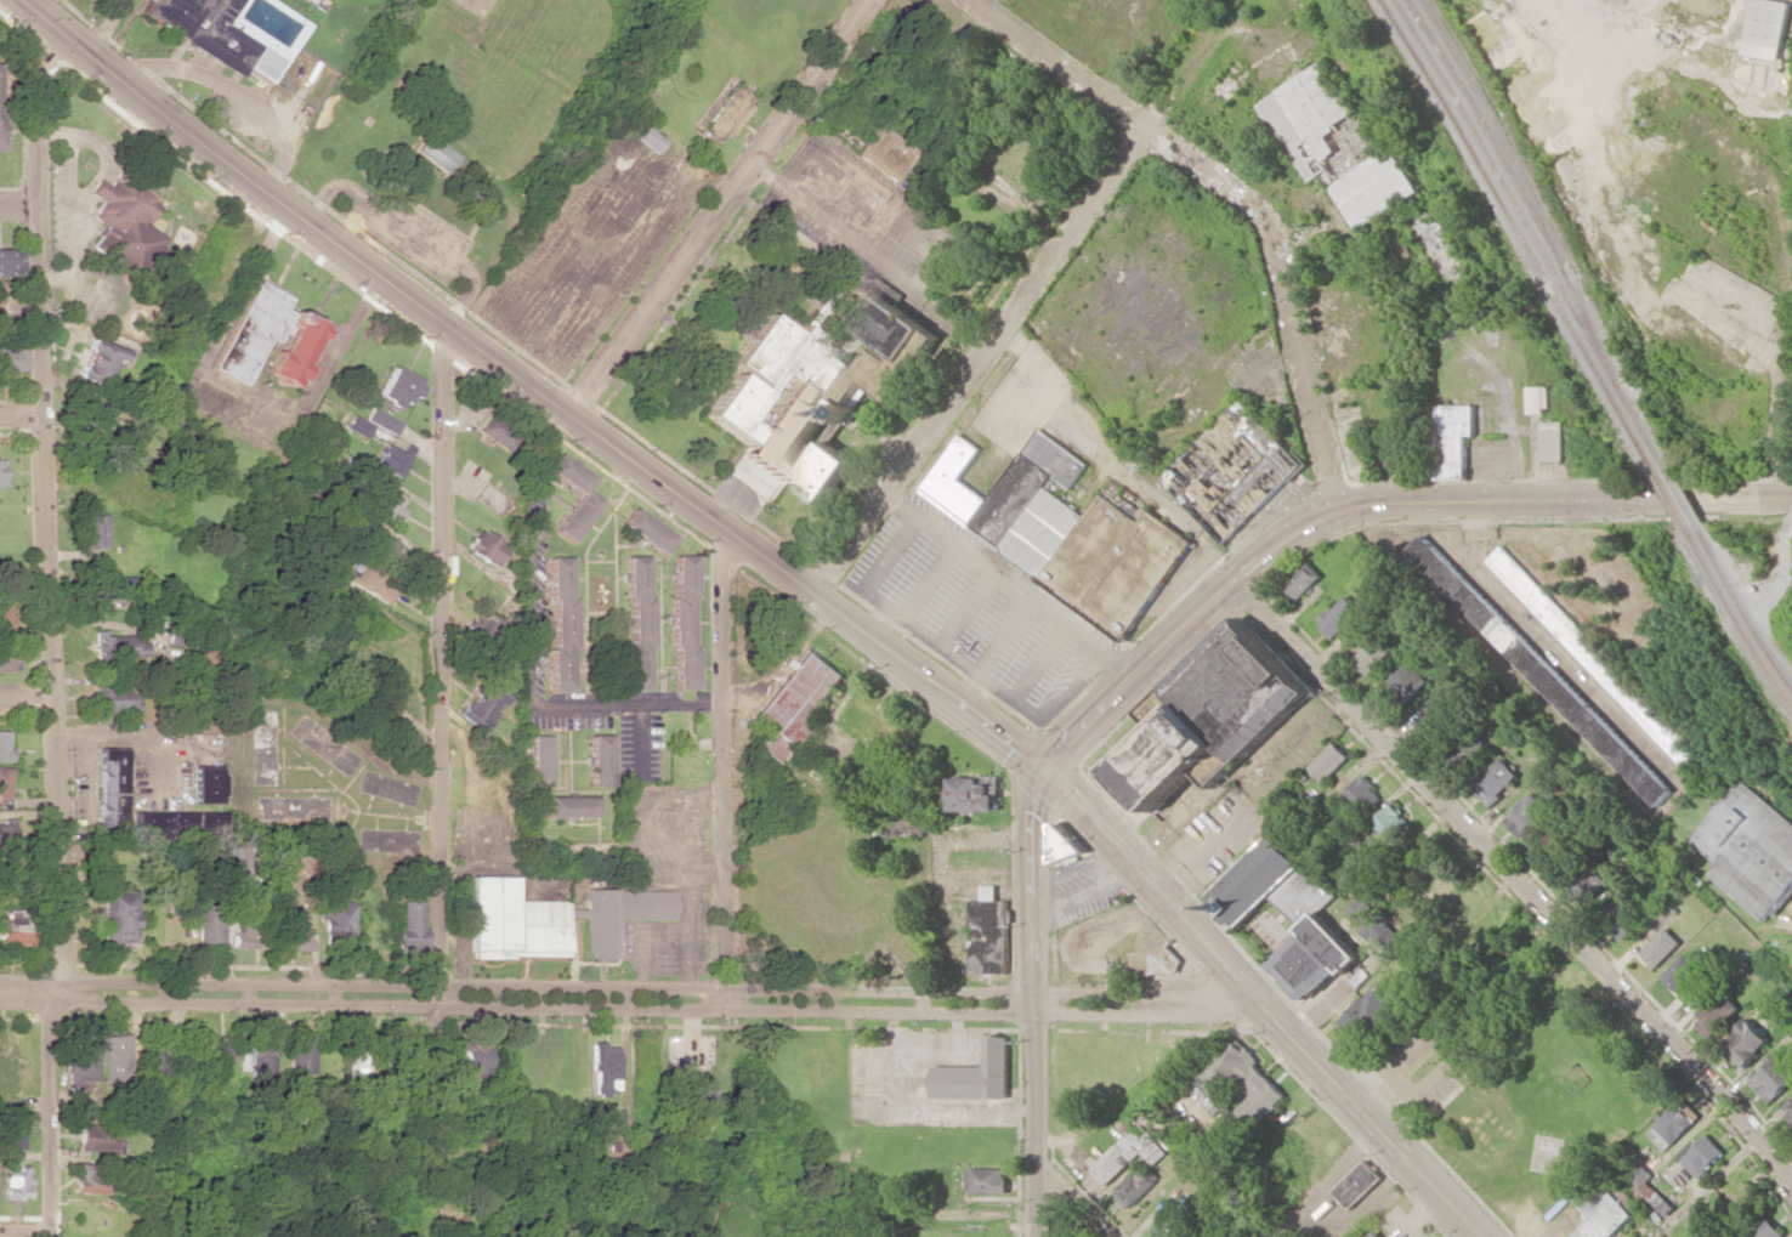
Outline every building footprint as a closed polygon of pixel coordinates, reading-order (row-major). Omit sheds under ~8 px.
[(141,15),(150,0),(204,0),(178,39),(141,15)] [(178,39),(204,0),(239,0),(223,23),(257,46),(244,66),(237,78),(178,39)] [(1782,0),(1791,2),(1791,8),(1781,61),(1745,52),(1754,0),(1782,0)] [(257,46),(279,61),(266,80),(244,66),(257,46)] [(1323,58),(1254,104),(1305,185),(1317,176),(1325,191),(1328,188),(1357,232),(1422,191),(1393,147),(1386,152),(1323,58)] [(733,80),(750,92),(744,102),(749,106),(726,137),(721,134),(714,144),(696,131),(733,80)] [(874,125),(912,151),(890,181),(854,155),(874,125)] [(631,138),(641,126),(662,142),(652,154),(631,138)] [(416,151),(429,134),(458,157),(446,172),(416,151)] [(112,175),(104,185),(97,178),(86,192),(100,203),(93,210),(95,211),(90,217),(104,228),(90,245),(130,277),(160,239),(141,223),(154,206),(149,202),(151,199),(138,188),(135,193),(112,175)] [(18,275),(18,249),(0,249),(0,276),(18,275)] [(858,277),(849,291),(857,296),(843,317),(904,361),(928,328),(868,283),(858,277)] [(256,280),(289,299),(283,308),(291,312),(287,322),(276,342),(267,337),(243,385),(210,368),(256,280)] [(291,312),(287,322),(294,325),(279,352),(277,351),(268,365),(270,367),(266,373),(294,387),(296,381),(297,381),(306,365),(304,364),(317,339),(318,340),(324,330),(322,329),(323,327),(301,314),(300,317),(291,312)] [(765,313),(794,335),(779,356),(759,385),(730,363),(765,313)] [(801,325),(856,365),(837,393),(807,371),(806,373),(806,375),(779,356),(794,335),(801,325)] [(928,328),(941,336),(892,403),(871,386),(856,408),(837,393),(856,365),(860,368),(875,347),(892,361),(896,356),(904,361),(928,328)] [(126,345),(88,340),(85,360),(82,359),(80,374),(111,378),(113,366),(122,368),(126,345)] [(766,499),(726,470),(742,446),(703,415),(735,374),(756,390),(759,385),(779,356),(806,375),(806,373),(837,393),(856,408),(858,410),(849,424),(830,410),(766,499)] [(399,409),(406,395),(415,399),(422,383),(390,368),(376,398),(399,409)] [(1527,386),(1548,386),(1548,407),(1543,407),(1543,414),(1527,414),(1527,386)] [(1306,464),(1223,544),(1161,480),(1244,399),(1306,464)] [(1475,404),(1435,404),(1437,478),(1468,478),(1467,435),(1475,435),(1475,404)] [(395,435),(401,421),(370,408),(364,422),(395,435)] [(503,450),(517,429),(485,409),(472,430),(503,450)] [(369,439),(374,425),(351,417),(346,431),(369,439)] [(1539,421),(1563,421),(1561,460),(1539,461),(1539,421)] [(1042,429),(1090,464),(1072,489),(1056,478),(1049,489),(1088,516),(1110,486),(1142,510),(1146,506),(1196,543),(1124,642),(999,550),(1003,545),(921,487),(960,433),(981,448),(959,478),(991,500),(1042,429)] [(827,441),(854,460),(824,501),(798,482),(827,441)] [(394,449),(384,444),(373,466),(397,478),(410,453),(396,445),(394,449)] [(552,531),(570,543),(599,501),(583,490),(592,478),(556,453),(544,471),(578,494),(552,531)] [(406,497),(375,485),(366,509),(396,521),(406,497)] [(673,537),(631,508),(619,525),(661,555),(673,537)] [(108,548),(107,515),(85,515),(85,548),(108,548)] [(491,567),(505,547),(478,528),(464,548),(491,567)] [(364,555),(387,566),(398,543),(374,532),(364,555)] [(1658,806),(1675,790),(1424,534),(1407,551),(1658,806)] [(1488,560),(1690,774),(1707,758),(1505,544),(1488,560)] [(671,689),(693,689),(691,555),(672,555),(673,597),(670,597),(671,689)] [(625,690),(646,690),(646,556),(625,556),(625,690)] [(549,692),(570,691),(568,557),(547,557),(549,692)] [(384,601),(394,578),(353,560),(343,583),(384,601)] [(1322,575),(1308,561),(1280,586),(1294,602),(1322,575)] [(134,576),(104,577),(104,599),(135,598),(134,576)] [(1346,595),(1328,612),(1327,611),(1319,618),(1322,623),(1320,626),(1332,639),(1361,609),(1346,595)] [(11,605),(0,605),(0,633),(10,633),(11,605)] [(1113,770),(1157,730),(1141,711),(1240,617),(1312,692),(1213,787),(1197,772),(1155,812),(1113,770)] [(1393,647),(1367,675),(1351,660),(1378,632),(1393,647)] [(132,636),(105,637),(106,657),(144,656),(144,642),(133,643),(132,636)] [(807,645),(845,675),(789,748),(753,716),(786,674),(778,668),(787,654),(796,660),(807,645)] [(16,651),(0,652),(0,672),(17,672),(16,651)] [(1410,660),(1429,681),(1400,710),(1380,690),(1410,660)] [(494,712),(503,699),(481,682),(457,714),(481,732),(496,713),(494,712)] [(130,686),(96,687),(96,714),(136,713),(136,698),(131,698),(130,686)] [(1417,725),(1445,698),(1461,713),(1433,739),(1417,725)] [(1488,745),(1474,728),(1446,751),(1461,768),(1488,745)] [(548,736),(527,735),(525,786),(547,787),(548,736)] [(588,787),(609,786),(607,735),(586,736),(588,787)] [(765,737),(786,751),(773,767),(754,751),(765,737)] [(1310,767),(1325,782),(1350,757),(1335,741),(1310,767)] [(124,749),(97,749),(95,831),(121,832),(124,749)] [(1502,755),(1519,774),(1498,793),(1502,798),(1490,808),(1468,784),(1502,755)] [(193,804),(221,804),(220,767),(192,767),(193,804)] [(9,800),(9,768),(0,768),(0,800),(9,800)] [(1383,796),(1364,776),(1346,793),(1366,813),(1383,796)] [(945,779),(951,779),(951,777),(981,778),(981,783),(992,783),(992,794),(997,794),(997,811),(985,811),(985,812),(969,812),(969,811),(951,811),(951,795),(943,794),(945,779)] [(1689,842),(1717,864),(1708,875),(1763,921),(1791,886),(1791,821),(1741,779),(1689,842)] [(1532,790),(1549,808),(1520,838),(1503,821),(1532,790)] [(594,817),(594,797),(542,797),(542,817),(594,817)] [(1393,844),(1413,823),(1391,803),(1372,823),(1393,844)] [(190,831),(220,831),(220,813),(132,812),(132,838),(190,839),(190,831)] [(11,845),(10,816),(0,816),(0,846),(11,845)] [(893,836),(924,836),(924,818),(893,818),(893,836)] [(1533,851),(1565,822),(1582,840),(1550,869),(1533,851)] [(1088,852),(1054,863),(1055,823),(1062,823),(1088,852)] [(1276,833),(1212,896),(1217,901),(1213,904),(1234,926),(1237,923),(1242,927),(1272,897),(1302,926),(1299,929),(1304,932),(1280,957),(1281,957),(1272,965),(1306,1000),(1315,992),(1316,993),(1340,970),(1344,974),(1362,957),(1320,913),(1339,895),(1323,879),(1321,881),(1306,866),(1306,864),(1276,833)] [(232,845),(234,869),(248,868),(247,844),(232,845)] [(1607,847),(1629,868),(1595,902),(1575,881),(1607,847)] [(468,957),(565,957),(565,918),(586,918),(586,961),(616,960),(616,920),(673,920),(673,891),(585,891),(585,909),(565,909),(565,900),(513,901),(513,877),(468,877),(468,957)] [(970,899),(969,973),(1006,974),(1007,900),(995,900),(995,885),(981,885),(981,900),(970,899)] [(133,891),(102,891),(101,946),(132,946),(133,891)] [(1363,896),(1403,938),(1388,953),(1374,937),(1371,940),(1361,930),(1363,927),(1348,910),(1363,896)] [(1639,926),(1620,906),(1624,902),(1620,897),(1616,900),(1612,897),(1594,913),(1622,943),(1639,926)] [(197,949),(223,948),(221,901),(196,902),(197,949)] [(422,901),(397,902),(399,949),(424,948),(422,901)] [(352,903),(323,903),(322,949),(351,950),(352,903)] [(261,949),(261,904),(241,904),(240,933),(233,933),(232,949),(261,949)] [(23,910),(2,910),(2,918),(0,918),(0,946),(23,946),(23,910)] [(309,951),(310,934),(303,934),(304,910),(281,910),(281,950),(309,951)] [(1640,953),(1667,927),(1682,943),(1655,969),(1640,953)] [(1133,947),(1134,975),(1177,973),(1176,945),(1133,947)] [(1686,952),(1702,968),(1677,992),(1662,976),(1686,952)] [(1342,1022),(1361,1004),(1360,1001),(1377,982),(1399,1004),(1379,1022),(1373,1017),(1355,1035),(1342,1022)] [(1740,1008),(1722,989),(1696,1014),(1702,1018),(1697,1025),(1709,1037),(1740,1008)] [(1747,1017),(1769,1040),(1758,1052),(1759,1054),(1743,1068),(1734,1057),(1731,1060),(1725,1052),(1729,1049),(1725,1044),(1736,1033),(1735,1031),(1747,1017)] [(95,1034),(75,1035),(75,1050),(65,1050),(66,1087),(79,1087),(79,1081),(96,1080),(95,1034)] [(143,1077),(167,1076),(166,1034),(142,1035),(143,1077)] [(103,1036),(102,1075),(128,1075),(128,1036),(103,1036)] [(207,1036),(206,1060),(234,1061),(234,1053),(238,1053),(239,1038),(207,1036)] [(313,1073),(312,1036),(289,1036),(290,1074),(313,1073)] [(348,1076),(374,1077),(375,1037),(349,1036),(348,1076)] [(1007,1099),(1008,1036),(984,1036),(984,1066),(933,1065),(933,1097),(1007,1099)] [(247,1080),(270,1083),(276,1044),(253,1041),(247,1080)] [(1196,1079),(1218,1103),(1243,1081),(1248,1087),(1241,1094),(1248,1102),(1237,1112),(1253,1129),(1289,1097),(1240,1041),(1196,1079)] [(591,1042),(590,1093),(616,1093),(617,1047),(602,1046),(602,1043),(591,1042)] [(455,1045),(456,1074),(482,1073),(482,1045),(455,1045)] [(1776,1050),(1791,1067),(1791,1081),(1770,1102),(1751,1083),(1769,1065),(1765,1060),(1776,1050)] [(710,1104),(709,1077),(671,1079),(672,1108),(683,1108),(683,1105),(710,1104)] [(1782,1105),(1791,1094),(1791,1120),(1786,1113),(1787,1111),(1782,1105)] [(1665,1152),(1695,1120),(1677,1103),(1664,1117),(1663,1115),(1646,1134),(1665,1152)] [(85,1120),(97,1120),(97,1107),(85,1107),(85,1120)] [(1107,1185),(1142,1153),(1154,1166),(1168,1153),(1140,1123),(1091,1168),(1107,1185)] [(77,1151),(116,1152),(116,1126),(78,1125),(77,1151)] [(19,1131),(2,1131),(2,1200),(28,1200),(29,1176),(25,1176),(25,1166),(19,1166),(19,1131)] [(1725,1153),(1705,1132),(1679,1157),(1698,1178),(1725,1153)] [(1335,1191),(1352,1209),(1385,1178),(1368,1160),(1335,1191)] [(106,1194),(107,1166),(73,1164),(72,1193),(106,1194)] [(1157,1182),(1140,1166),(1115,1193),(1131,1209),(1157,1182)] [(1665,1216),(1673,1207),(1646,1181),(1652,1175),(1642,1166),(1628,1181),(1665,1216)] [(967,1192),(1007,1193),(1007,1168),(967,1167),(967,1192)] [(1636,1216),(1600,1179),(1576,1203),(1592,1219),(1573,1236),(1614,1236),(1636,1216)] [(1767,1216),(1745,1236),(1782,1236),(1784,1235),(1767,1216)] [(1185,1218),(1160,1217),(1159,1236),(1185,1236),(1185,1218)]
